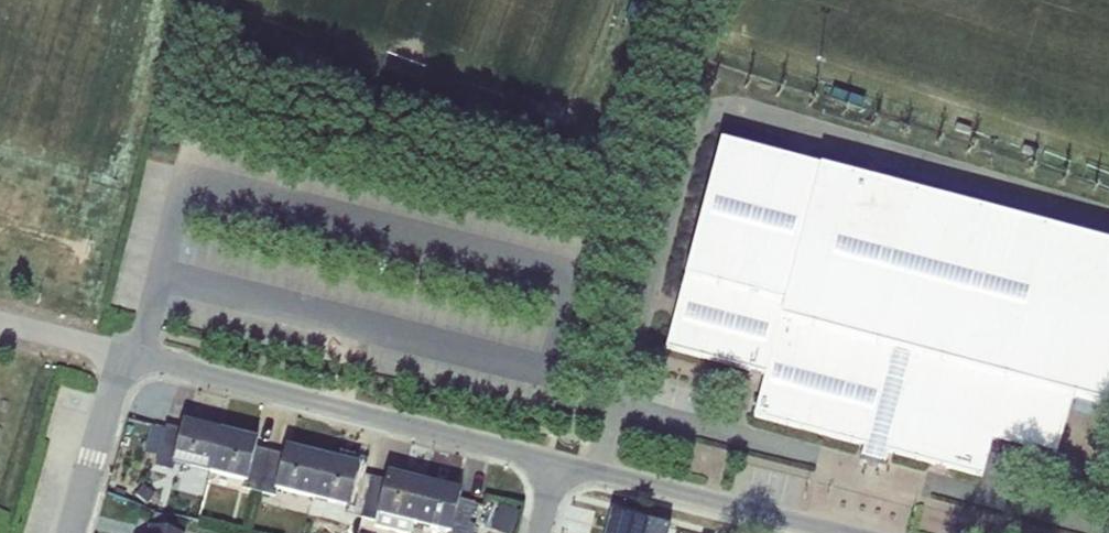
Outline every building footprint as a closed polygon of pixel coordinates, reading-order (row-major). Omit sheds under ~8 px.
[(667,350),(766,375),(754,417),(864,446),(860,462),(883,468),(888,452),(982,477),(993,437),(1057,454),(1068,410),(1092,416),(1094,405),(1108,409),(1108,246),(721,143),(667,350)] [(181,430),(166,427),(165,430),(159,457),(156,467),(173,471),(174,466),(209,474),(220,431),(217,431),(186,423),(183,422),(181,430)] [(144,453),(159,457),(165,430),(150,426),(144,453)] [(223,432),(220,431),(209,474),(244,483),(242,489),(259,494),(269,452),(255,449),(257,441),(254,440),(254,441),(222,432),(223,432)] [(283,456),(269,452),(259,494),(276,498),(278,492),(311,500),(323,457),(320,456),(320,457),(288,449),(285,448),(283,456)] [(325,458),(323,457),(311,500),(345,509),(344,515),(360,519),(371,478),(357,475),(359,466),(356,465),(356,466),(325,458)] [(371,478),(360,519),(375,523),(374,527),(396,532),(412,532),(414,526),(424,483),(422,482),(422,483),(389,475),(389,474),(387,474),(385,482),(371,478)] [(424,483),(414,526),(443,532),(467,532),(474,504),(459,500),(461,492),(458,492),(427,484),(427,483),(424,483)] [(501,505),(492,530),(500,532),(510,532),(518,512),(501,505)] [(614,513),(608,532),(669,532),(670,528),(614,513)]
